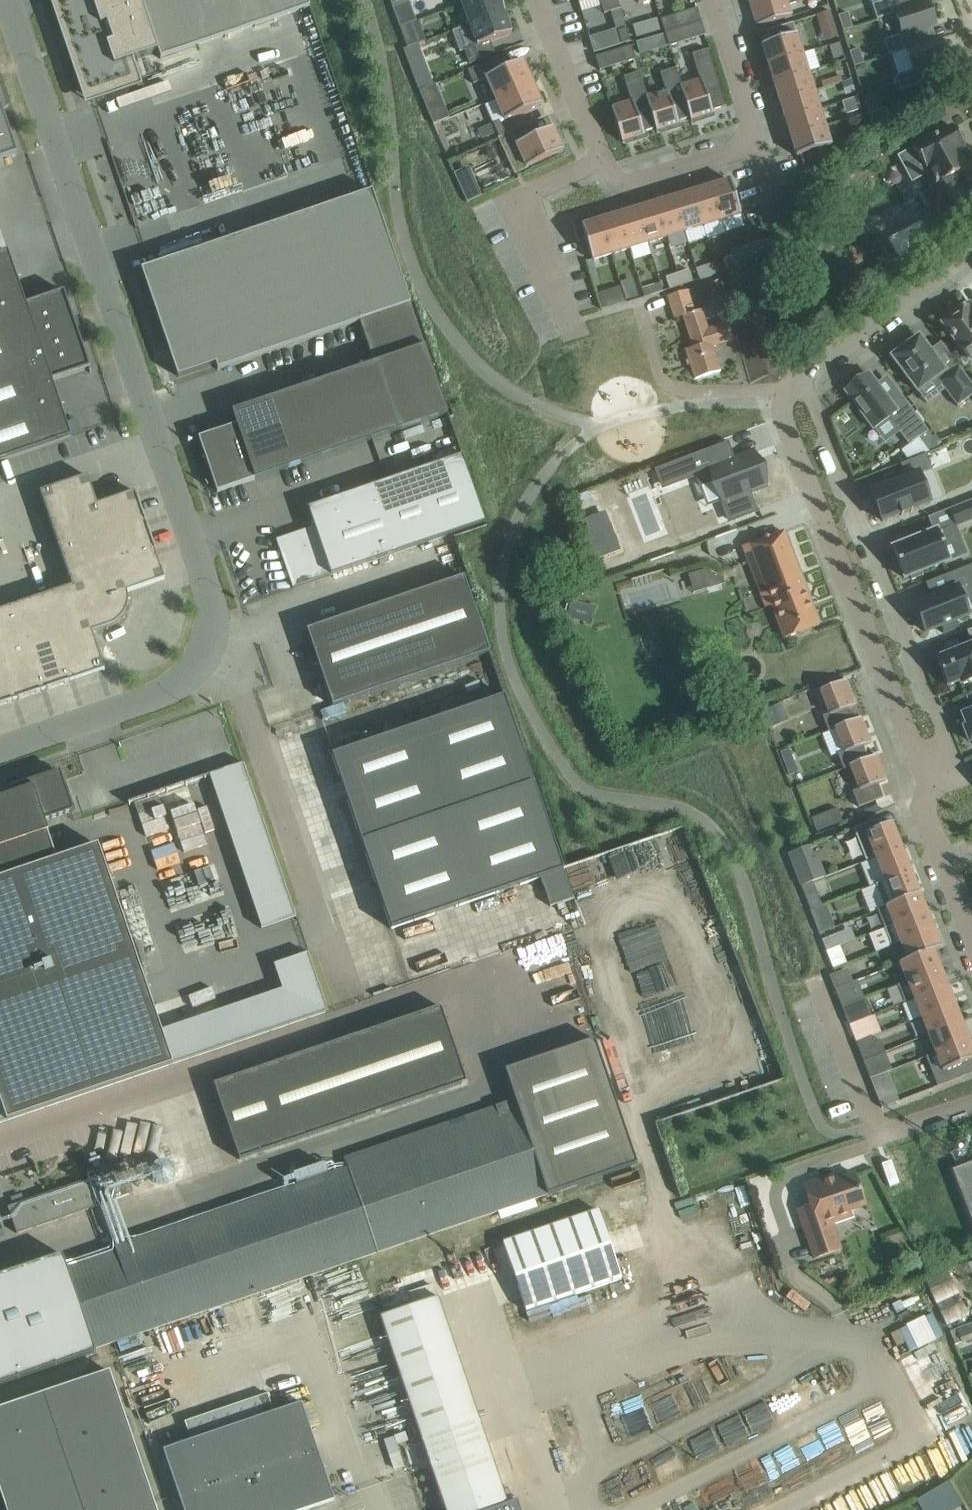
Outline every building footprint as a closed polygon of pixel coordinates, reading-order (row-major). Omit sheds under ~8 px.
[(90,98),(136,82),(138,88),(143,86),(134,60),(158,51),(160,61),(310,8),(307,0),(56,0),(90,98)] [(458,6),(465,25),(465,26),(504,12),(505,13),(501,0),(475,0),(458,6)] [(579,2),(584,17),(604,11),(604,13),(611,11),(619,9),(616,0),(578,0),(579,2)] [(750,3),(757,26),(792,15),(789,5),(805,0),(761,0),(750,3)] [(877,21),(895,15),(895,14),(905,11),(905,10),(902,0),(888,0),(872,5),(877,21)] [(884,41),(889,56),(907,50),(917,47),(917,46),(913,34),(937,26),(929,3),(905,10),(905,11),(895,14),(895,15),(902,35),(884,41)] [(619,9),(611,11),(614,21),(623,18),(620,8),(619,9)] [(830,11),(817,15),(820,24),(833,20),(830,11)] [(465,25),(464,26),(472,47),(465,50),(470,63),(495,54),(491,41),(512,33),(505,13),(504,12),(465,26),(465,25)] [(673,15),(661,19),(665,32),(677,29),(673,15)] [(849,16),(840,19),(844,30),(853,27),(849,16)] [(412,23),(400,28),(401,30),(408,47),(419,43),(412,23)] [(643,23),(633,25),(636,38),(646,35),(643,23)] [(626,27),(618,30),(622,43),(631,41),(626,27)] [(618,29),(591,37),(595,51),(622,43),(618,30),(618,29)] [(677,29),(665,32),(669,45),(681,42),(677,29)] [(797,34),(762,45),(768,64),(803,53),(797,34)] [(896,76),(901,92),(918,86),(928,82),(924,69),(949,61),(941,38),(917,46),(917,47),(907,50),(913,71),(896,76)] [(408,47),(404,49),(420,90),(434,85),(419,43),(408,47)] [(632,46),(620,49),(624,62),(636,59),(632,46)] [(676,68),(675,68),(690,117),(691,121),(702,117),(703,120),(714,116),(712,110),(726,106),(708,49),(692,54),(700,80),(682,85),(676,68)] [(861,52),(851,55),(855,66),(864,63),(861,52)] [(803,53),(768,64),(774,82),(808,71),(803,53)] [(505,55),(468,70),(474,84),(487,78),(496,99),(529,84),(533,83),(532,82),(529,83),(525,75),(529,74),(523,61),(510,66),(505,55)] [(640,72),(638,72),(656,128),(657,131),(668,128),(669,131),(680,127),(678,121),(690,117),(675,68),(660,73),(666,90),(647,96),(640,72)] [(808,71),(774,82),(779,101),(814,90),(808,71)] [(632,101),(611,107),(622,142),(633,139),(634,142),(645,138),(643,132),(656,128),(638,72),(624,77),(632,101)] [(841,76),(822,81),(824,87),(842,81),(841,76)] [(434,85),(420,90),(426,106),(442,100),(436,84),(434,85)] [(529,84),(496,99),(505,121),(542,104),(536,91),(533,93),(529,84)] [(814,90),(779,101),(785,119),(820,108),(814,90)] [(875,99),(866,102),(869,113),(869,114),(879,111),(875,99)] [(17,153),(0,103),(0,159),(17,153)] [(820,108),(785,119),(791,137),(825,127),(820,108)] [(879,111),(869,114),(874,126),(890,121),(886,108),(879,111)] [(506,134),(500,120),(493,124),(500,137),(506,134)] [(535,136),(530,124),(506,134),(500,137),(516,173),(560,152),(556,143),(559,141),(553,128),(535,136)] [(825,127),(791,137),(797,156),(801,155),(804,167),(826,160),(823,148),(831,146),(825,127)] [(954,127),(899,156),(912,180),(928,172),(934,185),(923,191),(938,219),(966,204),(951,177),(969,168),(962,156),(968,153),(954,127)] [(730,180),(711,186),(722,221),(741,215),(730,180)] [(477,184),(462,190),(467,202),(482,195),(477,184)] [(711,186),(693,191),(703,226),(722,221),(711,186)] [(411,304),(372,191),(146,268),(157,299),(152,300),(178,377),(216,364),(218,370),(411,304)] [(693,191),(675,197),(685,232),(703,226),(693,191)] [(675,197),(656,203),(667,237),(685,232),(675,197)] [(656,203),(638,208),(648,243),(667,237),(656,203)] [(638,208),(619,214),(630,249),(648,243),(638,208)] [(772,209),(763,212),(767,222),(775,219),(772,209)] [(619,214),(601,219),(612,254),(630,249),(619,214)] [(601,219),(582,225),(592,260),(612,254),(601,219)] [(756,243),(731,250),(737,269),(760,255),(756,243)] [(71,436),(52,381),(88,368),(90,373),(92,372),(64,291),(26,304),(8,251),(0,254),(0,461),(71,436)] [(732,256),(724,258),(728,269),(735,267),(732,256)] [(674,288),(696,280),(692,268),(669,276),(674,288)] [(639,279),(602,290),(608,310),(665,292),(662,282),(641,288),(639,279)] [(696,311),(689,290),(668,296),(675,319),(683,316),(694,347),(686,349),(695,379),(721,371),(713,346),(733,340),(727,323),(708,329),(702,310),(696,311)] [(943,323),(951,334),(950,335),(953,339),(954,339),(960,346),(959,346),(961,348),(958,350),(966,361),(969,359),(970,361),(971,360),(971,307),(969,303),(956,313),(954,310),(944,318),(946,321),(943,323)] [(199,438),(217,492),(448,414),(411,305),(360,322),(374,363),(232,412),(236,425),(199,438)] [(892,356),(903,371),(918,391),(936,377),(945,389),(959,409),(971,400),(971,384),(961,369),(950,378),(919,336),(907,345),(905,343),(893,351),(895,354),(892,356)] [(893,399),(872,371),(849,389),(876,425),(891,414),(912,443),(931,429),(903,391),(893,399)] [(728,442),(654,470),(655,471),(658,470),(664,486),(697,473),(701,484),(715,479),(730,520),(757,509),(751,491),(766,485),(756,460),(754,461),(750,462),(747,456),(735,460),(728,442)] [(880,493),(872,497),(882,521),(903,513),(903,514),(913,510),(913,509),(930,502),(919,473),(932,468),(926,453),(900,464),(906,477),(878,488),(880,493)] [(278,540),(294,588),(485,522),(463,455),(308,508),(315,528),(278,540)] [(0,610),(0,706),(105,670),(92,632),(109,626),(111,625),(116,623),(118,621),(121,618),(123,616),(124,614),(125,612),(127,604),(128,600),(128,597),(127,592),(165,579),(135,491),(97,504),(88,476),(40,492),(72,586),(0,610)] [(949,509),(956,527),(971,521),(971,500),(949,509)] [(937,530),(893,548),(905,579),(911,576),(912,580),(924,576),(922,572),(949,561),(943,544),(956,539),(951,526),(938,531),(937,530)] [(784,531),(765,539),(743,547),(762,595),(768,593),(785,638),(819,625),(784,531)] [(914,603),(926,632),(941,626),(943,631),(943,633),(960,627),(959,625),(958,625),(956,620),(969,615),(968,613),(960,592),(971,588),(971,564),(944,575),(950,589),(931,597),(914,603)] [(724,581),(724,579),(723,578),(723,576),(719,575),(716,573),(712,572),(708,571),(705,569),(702,570),(698,572),(695,573),(692,574),(689,575),(690,578),(691,582),(692,586),(693,590),(694,593),(700,591),(706,589),(713,587),(719,585),(725,584),(725,582),(724,581)] [(464,577),(307,630),(333,706),(490,652),(464,577)] [(947,686),(960,681),(961,685),(971,680),(971,644),(966,646),(967,649),(954,654),(953,651),(936,658),(947,686)] [(829,732),(835,729),(835,728),(853,721),(848,709),(856,705),(846,680),(820,690),(829,714),(823,716),(829,732)] [(504,696),(332,755),(391,929),(541,878),(550,906),(574,899),(504,696)] [(962,714),(967,726),(964,728),(969,741),(971,740),(971,711),(962,714)] [(853,721),(835,728),(835,729),(844,752),(838,754),(844,770),(850,767),(850,765),(868,758),(863,746),(871,743),(861,717),(853,721)] [(868,758),(850,765),(850,767),(859,790),(853,792),(858,807),(883,797),(878,784),(886,781),(875,755),(868,758)] [(221,772),(269,928),(302,917),(254,762),(221,772)] [(0,799),(0,829),(89,1089),(90,1092),(172,1064),(98,845),(57,859),(44,821),(74,811),(60,771),(8,789),(10,795),(0,799)] [(220,777),(135,801),(152,860),(215,842),(202,795),(223,789),(220,777)] [(837,809),(812,818),(817,831),(842,821),(837,809)] [(892,822),(866,833),(875,857),(901,846),(892,822)] [(89,1089),(0,829),(0,1099),(7,1120),(90,1092),(89,1089)] [(807,846),(788,853),(801,887),(813,882),(820,878),(813,859),(807,846)] [(901,846),(875,857),(885,880),(911,870),(901,846)] [(885,880),(876,884),(885,907),(886,907),(920,894),(911,870),(885,880)] [(920,894),(886,907),(893,925),(927,911),(920,894)] [(821,932),(838,926),(829,903),(813,909),(821,932)] [(893,925),(884,928),(891,946),(900,943),(934,929),(927,911),(893,925)] [(851,964),(845,945),(859,940),(855,928),(826,937),(836,969),(851,964)] [(934,929),(900,943),(907,960),(934,949),(934,951),(941,948),(934,929)] [(900,963),(907,981),(941,968),(934,951),(934,949),(907,960),(900,963)] [(907,981),(914,999),(948,986),(941,968),(907,981)] [(914,999),(921,1017),(955,1004),(948,986),(914,999)] [(847,1005),(841,1007),(849,1026),(854,1024),(859,1022),(863,1020),(865,1019),(857,1001),(856,1002),(851,1003),(847,1005)] [(921,1017),(928,1035),(962,1021),(955,1004),(921,1017)] [(214,1084),(239,1159),(466,1082),(441,1007),(214,1084)] [(928,1035),(935,1053),(969,1039),(962,1021),(928,1035)] [(938,1086),(962,1077),(957,1065),(971,1060),(971,1047),(969,1039),(935,1053),(926,1056),(938,1086)] [(548,1195),(638,1164),(596,1040),(505,1071),(515,1100),(344,1158),(347,1168),(0,1286),(0,1381),(548,1195)] [(884,1052),(863,1060),(866,1068),(887,1059),(884,1052)] [(895,1090),(878,1097),(882,1108),(899,1102),(895,1090)] [(161,1153),(162,1125),(135,1124),(134,1152),(161,1153)] [(950,1169),(971,1226),(971,1160),(950,1169)] [(124,1167),(8,1207),(17,1234),(133,1194),(124,1167)] [(829,1218),(866,1205),(855,1174),(836,1180),(834,1175),(804,1185),(811,1205),(798,1210),(815,1259),(840,1250),(829,1218)] [(599,1210),(502,1242),(527,1311),(622,1280),(599,1210)] [(414,1307),(441,1298),(436,1282),(408,1291),(414,1307)] [(904,1351),(939,1339),(930,1313),(895,1325),(904,1351)] [(955,1345),(971,1338),(971,1322),(950,1331),(955,1345)] [(109,1372),(0,1409),(0,1490),(7,1509),(157,1509),(109,1372)] [(184,1509),(305,1509),(334,1500),(301,1403),(273,1412),(266,1393),(253,1397),(260,1417),(163,1450),(184,1509)] [(873,1403),(840,1419),(856,1452),(888,1436),(873,1403)] [(420,1433),(446,1509),(520,1509),(517,1501),(507,1504),(477,1414),(420,1433)] [(917,1500),(923,1509),(954,1509),(963,1505),(948,1481),(917,1500)]
